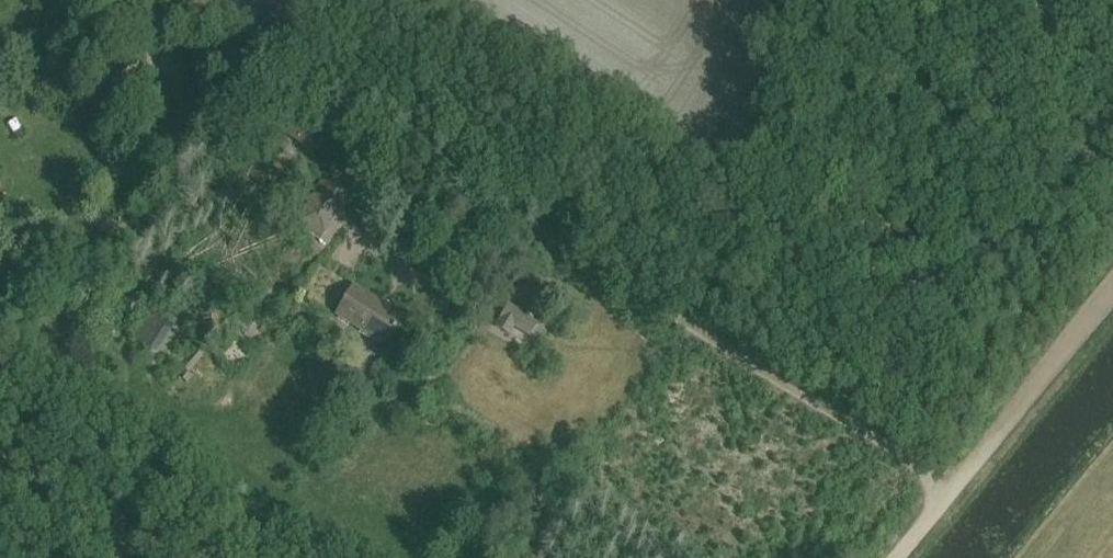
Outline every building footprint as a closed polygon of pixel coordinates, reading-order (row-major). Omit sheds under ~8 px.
[(330,135),(296,115),(284,134),(317,156),(330,135)] [(324,176),(309,197),(310,198),(304,209),(295,224),(322,239),(338,212),(339,213),(351,193),(324,176)] [(354,286),(336,316),(387,346),(405,316),(354,286)] [(530,337),(540,322),(510,302),(495,326),(510,336),(515,329),(530,337)] [(136,342),(155,355),(179,320),(160,307),(136,342)]
